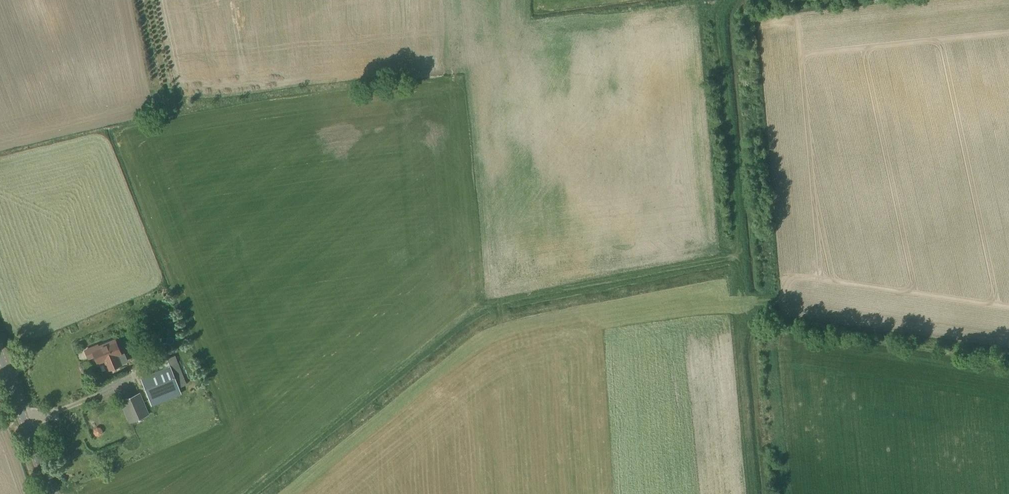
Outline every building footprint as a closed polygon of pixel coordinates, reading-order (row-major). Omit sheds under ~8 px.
[(121,355),(115,340),(99,347),(98,344),(84,350),(87,359),(94,357),(98,365),(102,363),(106,371),(123,364),(119,356),(121,355)] [(152,405),(181,394),(178,387),(186,384),(178,365),(174,355),(163,360),(166,367),(141,377),(152,405)] [(129,423),(149,415),(139,392),(120,400),(129,423)] [(94,429),(93,433),(95,436),(99,436),(102,434),(103,430),(100,427),(97,427),(94,429)]
